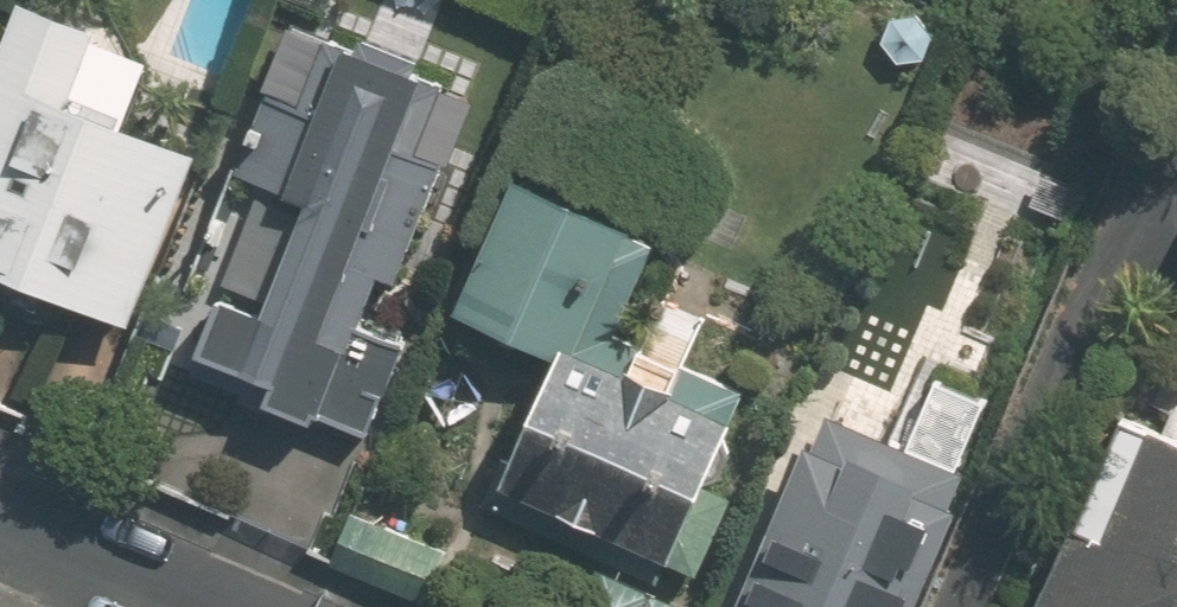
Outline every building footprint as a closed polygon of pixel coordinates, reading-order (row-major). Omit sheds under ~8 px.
[(0,72),(0,275),(133,326),(196,161),(75,115),(105,38),(25,7),(0,72)] [(372,64),(340,51),(315,114),(277,98),(245,176),(323,207),(273,327),(227,307),(206,359),(285,392),(277,412),(321,428),(325,418),(370,434),(405,347),(382,336),(449,171),(423,160),(449,95),(421,84),(426,72),(378,52),(372,64)] [(672,245),(525,185),(469,322),(572,363),(529,469),(508,460),(488,508),(662,580),(668,564),(679,570),(749,399),(684,372),(705,321),(650,299),(672,245)] [(838,402),(826,427),(817,423),(740,606),(918,606),(969,487),(957,484),(968,457),(838,402)] [(1167,431),(1125,413),(1042,606),(1176,606),(1176,407),(1167,431)] [(375,513),(353,566),(430,599),(452,546),(375,513)] [(602,563),(582,606),(703,606),(602,563)]
